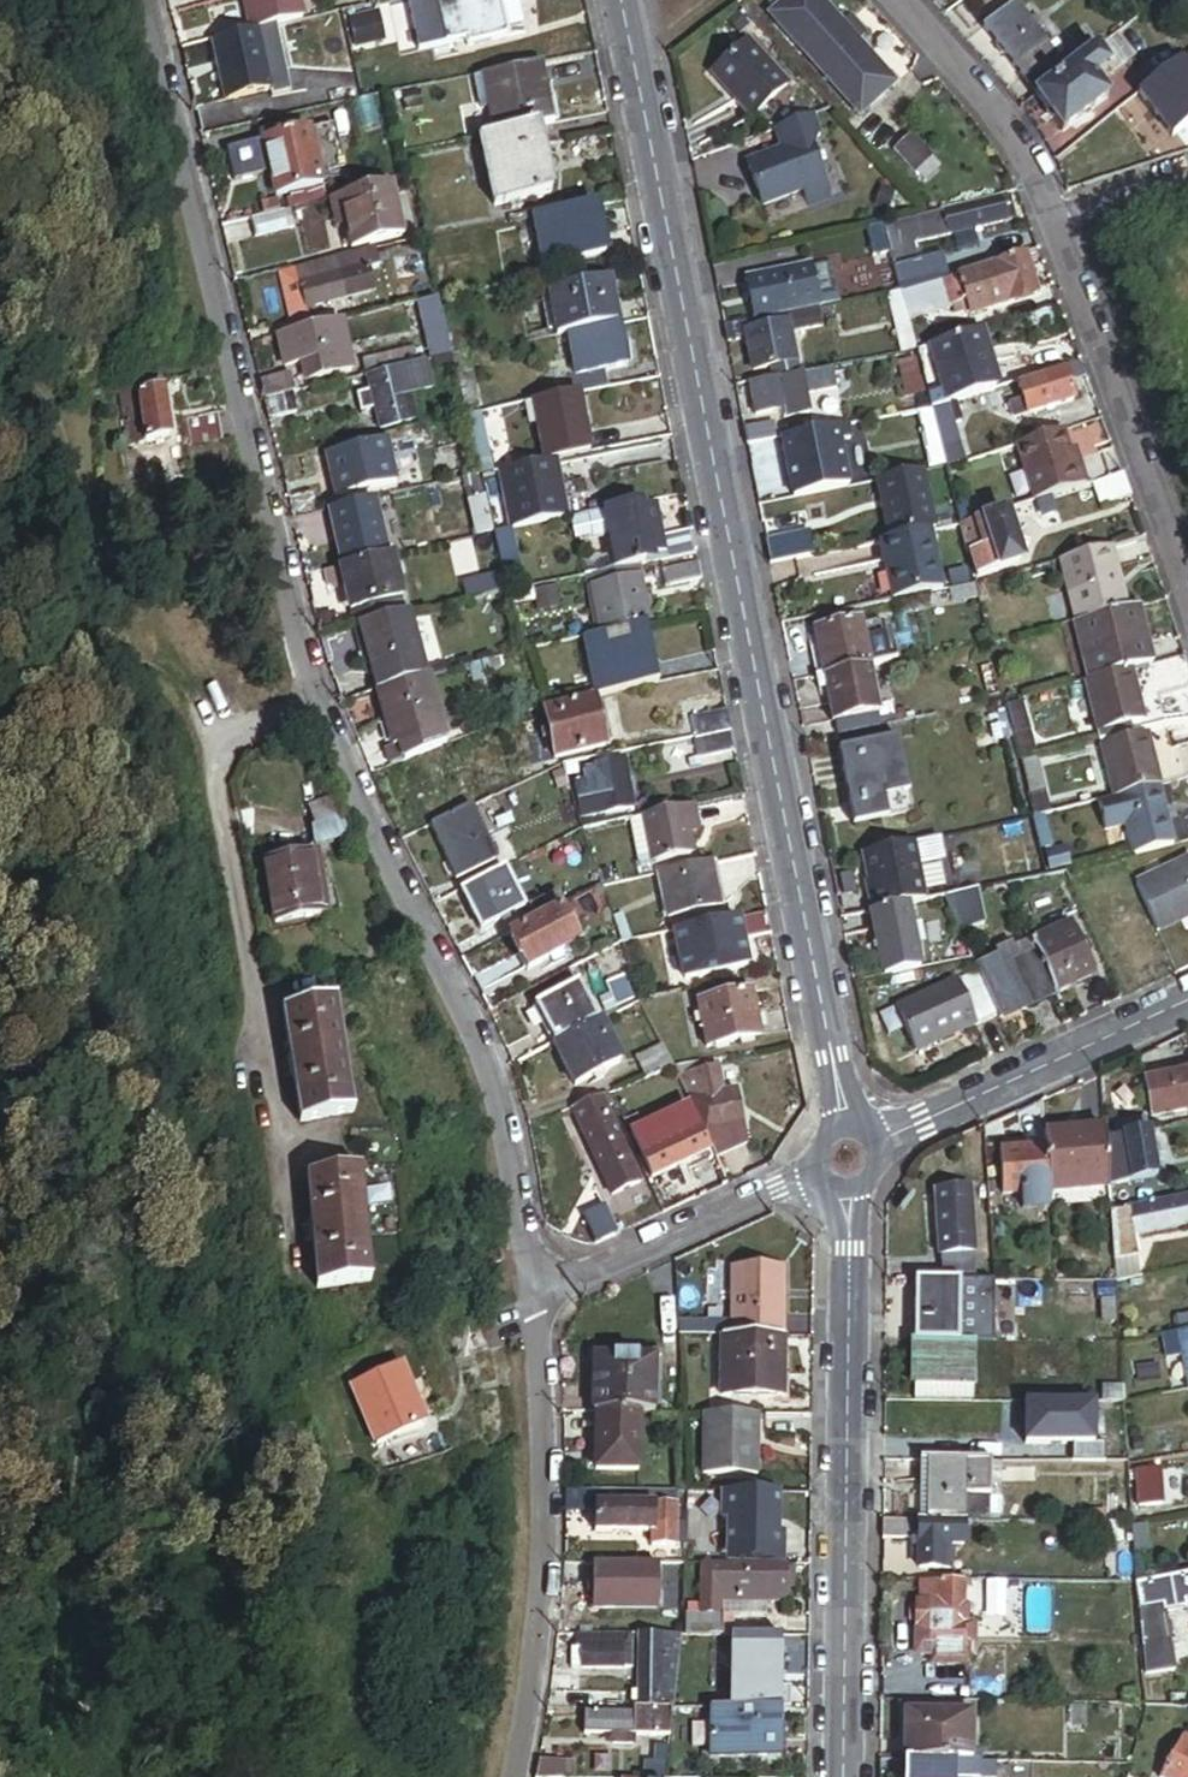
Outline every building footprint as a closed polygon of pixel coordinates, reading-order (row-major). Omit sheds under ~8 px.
[(297,21),(292,0),(241,0),(248,32),(254,31),(271,27),(297,21)] [(503,37),(496,5),(506,3),(506,0),(431,0),(441,45),(465,40),(466,45),(503,37)] [(859,113),(893,83),(854,41),(862,34),(846,17),(839,24),(817,0),(786,0),(770,15),(859,113)] [(1025,78),(1053,56),(1037,34),(1028,23),(1017,8),(988,30),(1025,78)] [(347,18),(353,47),(384,41),(378,12),(347,18)] [(1028,23),(1037,34),(1045,28),(1037,17),(1028,23)] [(1127,65),(1157,42),(1139,19),(1110,41),(1127,65)] [(271,72),(281,70),(271,27),(254,31),(264,74),(271,72)] [(267,91),(264,74),(254,31),(248,32),(209,41),(223,101),(267,91)] [(1107,98),(1098,87),(1127,65),(1110,41),(1080,63),(1036,97),(1062,132),(1107,98)] [(783,88),(743,43),(706,76),(746,121),(783,88)] [(1027,85),(1036,97),(1080,63),(1071,52),(1027,85)] [(529,128),(546,125),(534,65),(470,78),(478,115),(486,113),(490,136),(529,128)] [(267,91),(275,90),(271,72),(264,74),(267,91)] [(803,208),(826,200),(805,143),(817,139),(809,118),(771,132),(778,152),(744,164),(759,207),(798,193),(803,208)] [(542,196),(539,179),(537,170),(529,128),(490,136),(475,139),(474,139),(488,207),(542,196)] [(270,198),(316,187),(304,133),(258,143),(270,198)] [(896,151),(917,175),(936,158),(915,134),(896,151)] [(539,179),(548,178),(546,169),(537,170),(539,179)] [(344,245),(394,234),(383,187),(335,198),(326,206),(329,220),(338,217),(340,227),(344,245)] [(911,260),(908,249),(1003,227),(1001,221),(1010,219),(1006,202),(943,217),(942,213),(881,228),(890,265),(911,260)] [(539,264),(600,252),(591,206),(530,217),(539,264)] [(281,229),(289,227),(286,209),(277,211),(281,229)] [(248,236),(281,229),(277,211),(245,218),(248,236)] [(331,229),(340,227),(338,217),(329,220),(331,229)] [(991,262),(1020,253),(1035,248),(1030,233),(986,247),(991,262)] [(982,265),(991,262),(986,247),(977,249),(982,265)] [(375,270),(370,251),(292,268),(301,307),(366,292),(362,273),(375,270)] [(964,315),(1033,294),(1020,253),(991,262),(982,265),(951,274),(952,278),(938,282),(944,300),(945,305),(960,300),(964,315)] [(737,315),(776,307),(771,279),(774,278),(771,266),(729,274),(737,315)] [(283,311),(301,307),(292,268),(275,272),(283,311)] [(564,334),(614,323),(604,278),(542,291),(551,336),(564,334)] [(410,286),(413,301),(432,296),(429,282),(410,286)] [(914,309),(944,300),(938,282),(909,291),(914,309)] [(892,328),(905,324),(896,290),(883,293),(892,328)] [(544,338),(551,336),(542,291),(534,293),(544,338)] [(906,311),(914,309),(909,291),(901,294),(906,311)] [(427,361),(446,357),(436,312),(432,296),(413,301),(427,361)] [(447,358),(464,354),(453,308),(436,312),(446,357),(447,358)] [(792,374),(784,333),(818,326),(815,309),(718,327),(721,343),(742,340),(747,370),(768,366),(770,378),(792,374)] [(301,383),(346,373),(335,323),(291,333),(290,330),(271,334),(279,368),(297,364),(301,383)] [(601,371),(623,367),(614,323),(564,334),(576,393),(605,387),(601,371)] [(898,353),(911,351),(905,324),(892,328),(898,353)] [(990,389),(973,332),(929,346),(946,402),(990,389)] [(430,372),(449,367),(447,358),(446,357),(427,361),(430,372)] [(1071,379),(1082,375),(1077,360),(1066,364),(1071,379)] [(900,399),(919,395),(911,362),(892,366),(900,399)] [(375,428),(410,419),(404,396),(423,391),(416,367),(363,380),(367,396),(353,399),(356,413),(370,410),(375,428)] [(802,395),(800,387),(829,382),(827,369),(746,385),(752,413),(777,409),(779,417),(805,412),(802,395)] [(1008,405),(1011,417),(1015,418),(1072,401),(1064,371),(1018,385),(1022,400),(1008,405)] [(284,395),(290,393),(286,375),(253,382),(258,401),(284,395)] [(829,382),(800,387),(802,395),(831,389),(829,382)] [(123,452),(162,444),(150,390),(111,399),(123,452)] [(541,461),(584,452),(570,394),(528,403),(541,461)] [(262,420),(289,414),(284,395),(258,401),(262,420)] [(945,403),(926,409),(932,433),(940,466),(958,460),(945,403)] [(919,436),(932,433),(926,409),(913,411),(919,436)] [(482,412),(465,416),(477,475),(495,471),(482,412)] [(215,414),(183,420),(187,446),(219,440),(215,414)] [(813,431),(823,429),(821,417),(811,419),(813,431)] [(448,473),(463,469),(453,424),(438,428),(442,445),(448,473)] [(833,440),(850,436),(848,424),(831,427),(833,440)] [(741,444),(769,439),(767,426),(739,431),(741,444)] [(840,471),(833,440),(831,427),(823,429),(813,431),(808,432),(809,436),(779,442),(783,461),(780,461),(783,475),(792,473),(793,481),(840,471)] [(1010,445),(1028,504),(1081,488),(1074,465),(1068,466),(1057,430),(1010,445)] [(330,497),(391,484),(382,440),(320,453),(330,497)] [(450,481),(448,473),(442,445),(423,449),(431,485),(450,481)] [(454,480),(455,479),(470,476),(468,468),(463,469),(448,473),(450,481),(454,480)] [(785,482),(793,481),(792,473),(783,475),(785,482)] [(468,538),(483,535),(470,476),(455,479),(468,538)] [(1095,483),(1099,503),(1127,497),(1122,477),(1095,483)] [(433,537),(465,530),(454,480),(450,481),(431,485),(421,487),(427,510),(429,523),(433,537)] [(599,518),(626,513),(624,505),(599,510),(598,511),(599,518)] [(636,559),(659,554),(655,535),(650,508),(626,513),(599,518),(610,569),(631,565),(637,563),(636,559)] [(318,530),(323,529),(319,510),(314,511),(318,530)] [(422,525),(429,523),(427,510),(419,512),(422,525)] [(974,577),(1015,561),(995,514),(972,520),(986,556),(968,562),(974,577)] [(968,562),(986,556),(972,520),(955,525),(968,562)] [(637,563),(689,553),(685,529),(655,535),(659,554),(636,559),(637,563)] [(508,575),(510,574),(501,530),(500,531),(488,533),(497,577),(508,575)] [(892,597),(942,588),(932,530),(882,540),(892,597)] [(766,563),(802,555),(798,538),(762,546),(766,563)] [(1074,619),(1122,607),(1107,547),(1052,561),(1067,620),(1074,619)] [(354,625),(399,614),(387,556),(328,569),(333,591),(342,590),(350,626),(354,625)] [(658,584),(694,578),(691,563),(656,569),(658,584)] [(610,569),(580,575),(592,633),(635,624),(642,623),(631,565),(610,569)] [(500,591),(511,588),(508,575),(497,577),(497,578),(500,591)] [(470,598),(500,591),(497,578),(467,586),(470,598)] [(948,601),(972,596),(969,584),(946,588),(948,601)] [(463,600),(470,598),(467,586),(460,588),(463,600)] [(1002,613),(1009,611),(1004,593),(997,594),(1002,613)] [(1144,664),(1149,662),(1135,604),(1122,607),(1074,619),(1088,678),(1126,668),(1144,664)] [(372,690),(420,677),(402,613),(399,614),(354,625),(372,690)] [(810,626),(819,671),(866,663),(886,659),(878,618),(857,622),(856,617),(810,626)] [(591,694),(647,683),(635,624),(592,633),(579,635),(591,694)] [(1187,690),(1187,680),(1182,654),(1149,662),(1144,664),(1152,699),(1187,690)] [(828,718),(874,709),(866,663),(819,671),(828,718)] [(1123,721),(1138,718),(1126,668),(1088,678),(1084,678),(1097,728),(1123,721)] [(398,761),(438,744),(420,677),(372,690),(389,750),(394,748),(398,761)] [(537,704),(539,711),(589,701),(588,695),(537,704)] [(1031,752),(1019,700),(1002,704),(1014,756),(1031,752)] [(549,756),(599,745),(589,701),(539,711),(543,728),(545,738),(549,756)] [(688,736),(723,729),(719,711),(684,719),(688,736)] [(1099,738),(1126,731),(1123,721),(1097,728),(1099,738)] [(537,739),(545,738),(543,728),(535,730),(537,739)] [(692,753),(726,746),(723,729),(688,736),(692,753)] [(1112,797),(1153,787),(1141,739),(1128,742),(1126,731),(1099,738),(1097,738),(1112,797)] [(850,822),(907,809),(892,738),(835,750),(850,822)] [(1187,779),(1187,746),(1164,752),(1172,783),(1187,779)] [(390,765),(398,761),(394,748),(389,750),(386,751),(390,765)] [(1030,758),(1016,762),(1028,814),(1043,811),(1030,758)] [(568,775),(571,775),(571,760),(561,763),(561,775),(561,782),(568,782),(568,775)] [(619,808),(625,808),(618,760),(612,761),(619,808)] [(575,815),(619,808),(612,761),(591,764),(592,771),(580,773),(581,782),(570,783),(575,815)] [(1126,854),(1167,844),(1153,787),(1112,797),(1093,801),(1100,829),(1118,825),(1126,854)] [(451,878),(490,859),(481,839),(478,832),(465,806),(426,824),(451,878)] [(643,864),(681,856),(677,835),(685,833),(679,806),(619,818),(629,865),(643,862),(643,864)] [(1187,838),(1187,813),(1172,817),(1178,841),(1187,838)] [(481,839),(488,836),(485,829),(478,832),(481,839)] [(899,903),(918,899),(911,864),(937,859),(932,834),(859,849),(864,878),(868,877),(869,886),(864,887),(868,909),(899,903)] [(1022,857),(1007,860),(1011,878),(1025,875),(1022,857)] [(1187,913),(1187,867),(1185,860),(1132,885),(1153,929),(1187,913)] [(660,915),(713,905),(705,862),(652,872),(660,915)] [(277,936),(325,926),(310,863),(263,874),(277,936)] [(509,914),(522,907),(501,864),(456,887),(477,929),(496,920),(509,914)] [(563,914),(599,897),(595,884),(592,885),(585,889),(557,903),(560,908),(563,914)] [(953,931),(980,925),(974,888),(938,895),(953,931)] [(526,906),(531,916),(557,903),(552,893),(526,906)] [(549,955),(571,944),(555,910),(560,908),(557,903),(531,916),(533,922),(505,936),(521,969),(538,961),(549,955)] [(899,903),(868,909),(881,974),(912,967),(899,903)] [(740,967),(734,939),(764,933),(760,913),(668,930),(677,979),(740,967)] [(500,927),(512,921),(509,914),(496,920),(500,927)] [(1050,992),(1088,974),(1079,955),(1086,952),(1081,943),(1075,946),(1065,924),(1042,935),(1041,932),(1025,940),(1050,992)] [(995,1018),(1050,992),(1025,940),(1012,946),(1005,949),(1002,944),(990,950),(994,958),(971,969),(972,970),(993,1014),(995,1018)] [(1005,949),(1012,946),(1010,941),(1002,944),(1005,949)] [(538,961),(542,968),(553,963),(549,955),(538,961)] [(915,1051),(993,1014),(972,970),(894,1007),(915,1051)] [(609,1006),(626,998),(615,975),(598,983),(609,1006)] [(548,1042),(589,1021),(570,985),(529,1006),(548,1042)] [(702,1046),(755,1035),(746,992),(693,1002),(702,1046)] [(304,1133),(350,1126),(333,1015),(287,1022),(304,1133)] [(595,1070),(614,1061),(593,1019),(589,1021),(548,1042),(569,1083),(586,1075),(595,1070)] [(640,1076),(667,1066),(656,1043),(632,1056),(640,1076)] [(731,1091),(715,1092),(711,1069),(697,1070),(693,1060),(667,1066),(673,1077),(709,1156),(740,1143),(731,1091)] [(641,1086),(643,1090),(673,1077),(667,1066),(640,1076),(636,1077),(637,1080),(632,1082),(635,1088),(641,1086)] [(590,1083),(599,1078),(595,1070),(586,1075),(590,1083)] [(1140,1080),(1146,1119),(1165,1116),(1187,1112),(1187,1073),(1140,1080)] [(600,1110),(608,1106),(602,1091),(594,1094),(600,1110)] [(602,1192),(629,1181),(600,1110),(594,1094),(567,1105),(570,1112),(602,1192)] [(556,1117),(570,1112),(567,1105),(552,1111),(556,1117)] [(1147,1127),(1167,1123),(1165,1116),(1146,1119),(1147,1127)] [(1044,1190),(1104,1185),(1100,1128),(1040,1132),(1041,1148),(1044,1190)] [(673,1173),(705,1159),(692,1129),(635,1155),(645,1178),(670,1167),(673,1173)] [(1127,1181),(1152,1176),(1144,1132),(1119,1136),(1127,1181)] [(996,1151),(999,1193),(1017,1191),(1044,1190),(1041,1148),(996,1151)] [(312,1293),(359,1291),(356,1187),(309,1189),(312,1293)] [(1045,1206),(1044,1190),(1017,1191),(1018,1208),(1045,1206)] [(968,1281),(970,1191),(938,1191),(937,1281),(955,1281),(968,1281)] [(1131,1234),(1187,1223),(1187,1199),(1107,1215),(1109,1264),(1136,1260),(1131,1234)] [(597,1241),(610,1234),(598,1205),(584,1210),(597,1241)] [(1111,1283),(1138,1278),(1136,1260),(1109,1264),(1111,1283)] [(776,1267),(723,1267),(724,1320),(724,1335),(776,1335),(776,1267)] [(910,1340),(954,1340),(955,1281),(937,1281),(911,1280),(910,1340)] [(1113,1321),(1112,1300),(1097,1301),(1098,1322),(1113,1321)] [(724,1335),(724,1320),(700,1320),(700,1335),(717,1335),(724,1335)] [(1187,1390),(1187,1330),(1175,1333),(1179,1355),(1186,1390),(1187,1390)] [(1163,1358),(1179,1355),(1175,1333),(1159,1336),(1163,1358)] [(717,1396),(776,1396),(776,1335),(724,1335),(717,1335),(717,1396)] [(910,1386),(968,1387),(969,1340),(954,1340),(910,1340),(910,1386)] [(634,1412),(649,1413),(650,1354),(588,1353),(586,1411),(592,1412),(634,1412)] [(358,1448),(403,1429),(377,1368),(332,1387),(358,1448)] [(909,1400),(968,1401),(968,1387),(910,1386),(909,1400)] [(591,1470),(632,1471),(634,1412),(592,1412),(591,1470)] [(696,1472),(750,1473),(751,1414),(697,1413),(696,1472)] [(959,1521),(981,1521),(981,1461),(922,1461),(922,1521),(959,1521)] [(981,1521),(991,1521),(991,1461),(981,1461),(981,1521)] [(1154,1467),(1128,1469),(1132,1506),(1158,1504),(1154,1467)] [(719,1550),(777,1553),(780,1490),(722,1487),(719,1550)] [(644,1546),(667,1546),(668,1504),(668,1491),(559,1490),(559,1508),(562,1508),(581,1509),(589,1509),(589,1533),(644,1533),(644,1546)] [(681,1505),(681,1491),(668,1491),(668,1504),(681,1505)] [(946,1543),(959,1544),(959,1521),(922,1521),(915,1521),(876,1520),(876,1541),(906,1541),(913,1541),(913,1550),(913,1568),(946,1568),(946,1553),(946,1543)] [(946,1553),(959,1553),(959,1544),(946,1543),(946,1553)] [(587,1608),(642,1609),(643,1562),(588,1561),(587,1608)] [(718,1614),(760,1615),(760,1602),(778,1602),(778,1591),(783,1585),(784,1575),(780,1570),(757,1569),(757,1566),(689,1566),(689,1613),(680,1613),(679,1636),(718,1636),(718,1614)] [(1187,1609),(1187,1573),(1130,1582),(1132,1620),(1137,1619),(1166,1613),(1187,1609)] [(971,1631),(964,1624),(964,1610),(958,1604),(958,1581),(933,1581),(933,1584),(915,1585),(915,1600),(908,1604),(907,1624),(911,1628),(910,1652),(912,1657),(928,1657),(928,1666),(961,1667),(971,1657),(971,1631)] [(1140,1674),(1170,1673),(1166,1613),(1137,1619),(1140,1674)] [(576,1667),(615,1668),(616,1643),(625,1643),(625,1635),(568,1634),(568,1648),(576,1648),(576,1667)] [(658,1708),(667,1708),(676,1636),(634,1635),(632,1700),(657,1701),(658,1708)] [(615,1668),(625,1668),(625,1643),(616,1643),(615,1668)] [(563,1667),(576,1667),(576,1648),(568,1648),(564,1648),(563,1667)] [(1162,1716),(1183,1717),(1184,1706),(1163,1705),(1162,1716)] [(628,1736),(663,1736),(667,1708),(658,1708),(629,1708),(629,1714),(628,1736)] [(705,1758),(773,1758),(773,1709),(705,1708),(705,1758)] [(604,1736),(628,1736),(629,1714),(579,1712),(578,1735),(604,1736)] [(897,1761),(966,1761),(966,1715),(898,1714),(897,1761)] [(604,1744),(627,1745),(628,1736),(604,1736),(604,1744)] [(1176,1739),(1157,1776),(1158,1776),(1187,1776),(1187,1746),(1176,1739)] [(662,1754),(649,1753),(648,1765),(639,1764),(638,1776),(659,1776),(662,1754)] [(567,1760),(533,1758),(530,1776),(567,1776),(567,1760)] [(994,1775),(994,1762),(966,1761),(897,1761),(897,1776),(949,1776),(950,1775),(994,1776),(994,1775)] [(1034,1764),(994,1762),(994,1775),(997,1776),(1033,1776),(1034,1764)]
